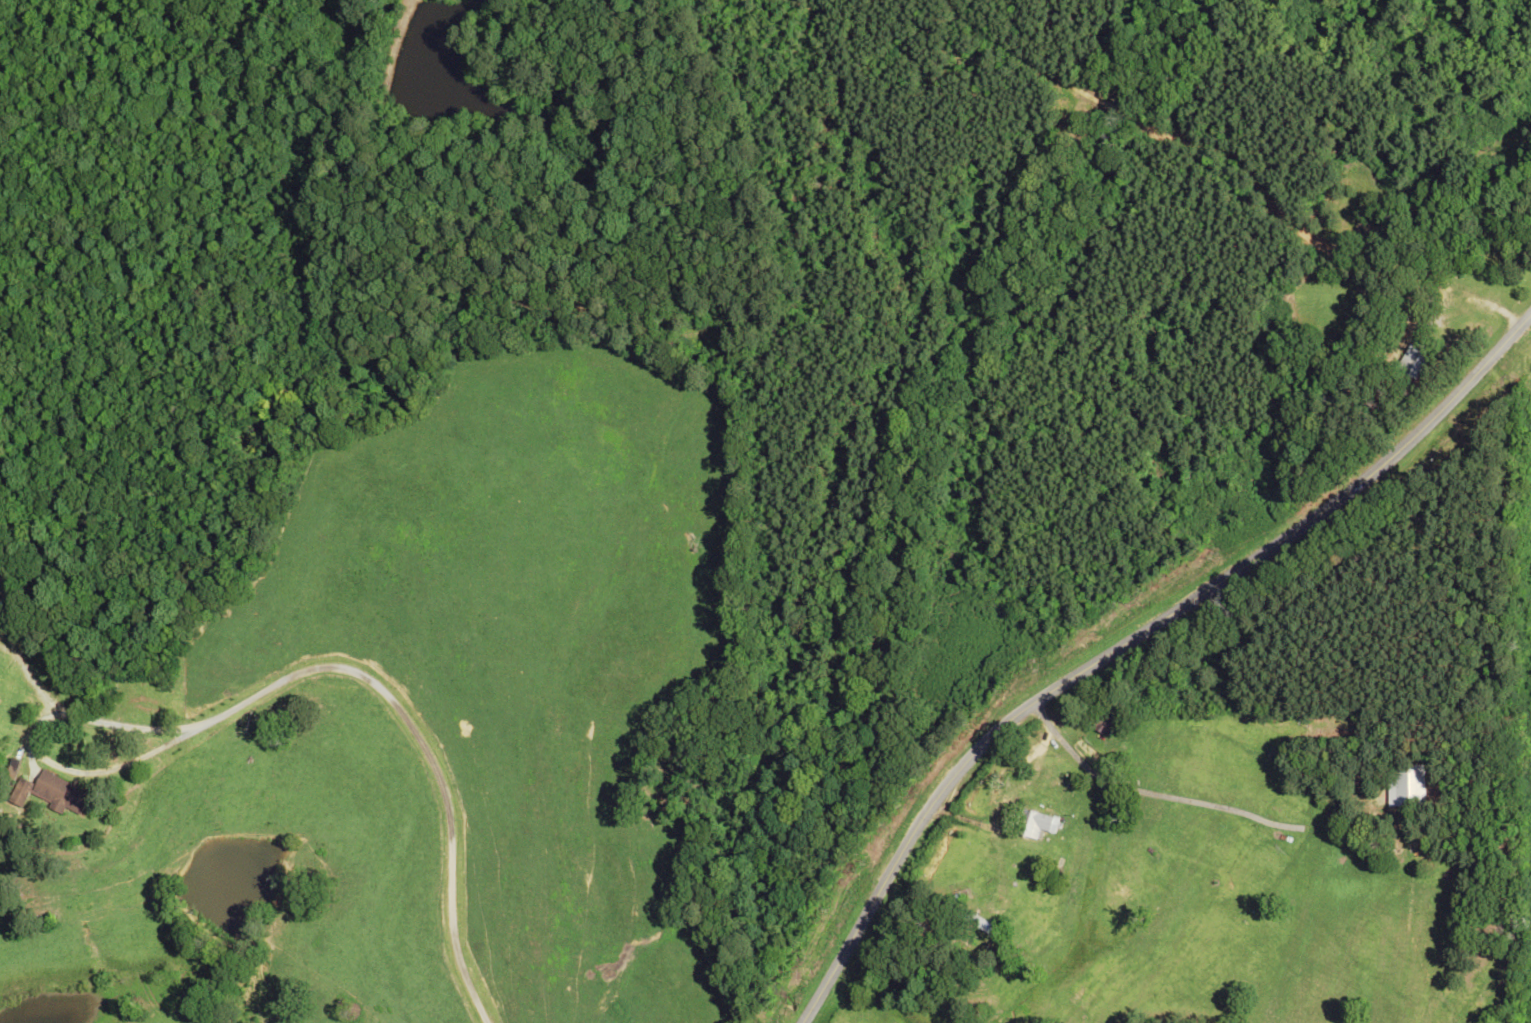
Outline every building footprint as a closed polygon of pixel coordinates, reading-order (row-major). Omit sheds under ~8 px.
[(1428,361),(1411,346),(1394,365),(1411,380),(1428,361)] [(16,761),(8,759),(1,784),(9,786),(16,761)] [(1423,808),(1423,764),(1386,764),(1386,808),(1423,808)] [(16,778),(5,802),(18,809),(25,795),(60,811),(61,809),(75,816),(86,793),(39,770),(32,785),(16,778)] [(1049,833),(1053,818),(1018,809),(1011,835),(1036,841),(1038,830),(1049,833)] [(998,930),(956,908),(952,917),(994,938),(998,930)]
